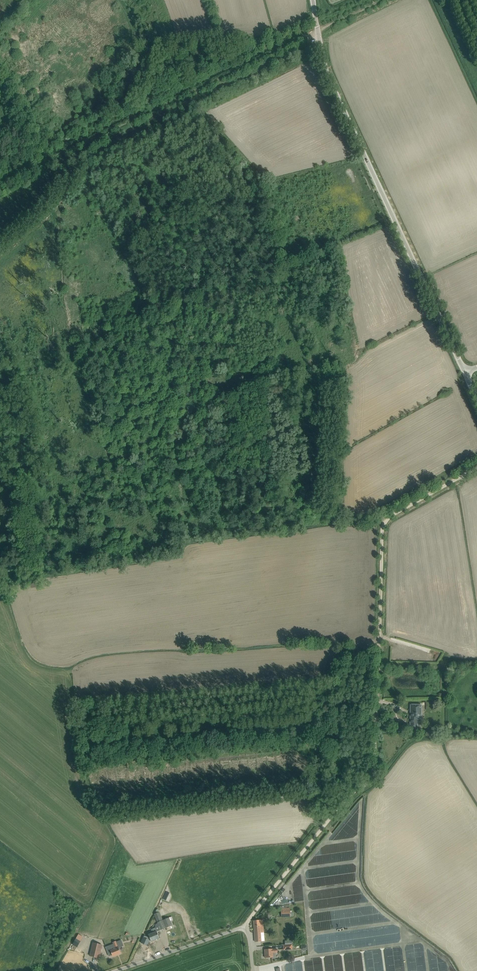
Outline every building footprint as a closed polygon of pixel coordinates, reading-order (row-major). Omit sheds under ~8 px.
[(422,705),(416,705),(411,705),(410,727),(418,727),(418,719),(422,719),(422,705)] [(291,916),(290,910),(290,908),(281,908),(281,911),(282,916),(291,916)] [(161,916),(161,915),(160,912),(154,914),(158,922),(159,926),(151,929),(153,933),(149,935),(149,937),(151,941),(159,938),(157,932),(172,926),(171,921),(170,921),(169,918),(163,920),(161,916)] [(260,941),(262,941),(261,927),(263,927),(263,920),(254,921),(255,942),(260,941)] [(73,943),(79,946),(84,936),(79,934),(73,943)] [(147,946),(150,940),(144,937),(141,943),(147,946)] [(114,944),(107,947),(109,951),(111,951),(112,955),(113,956),(121,953),(119,948),(124,946),(122,940),(116,942),(117,944),(114,945),(114,944)] [(90,956),(99,958),(102,945),(94,943),(90,956)] [(273,958),(276,958),(276,953),(277,952),(277,949),(266,949),(266,953),(265,954),(265,958),(270,957),(270,958),(271,958),(271,957),(273,957),(273,958)]
